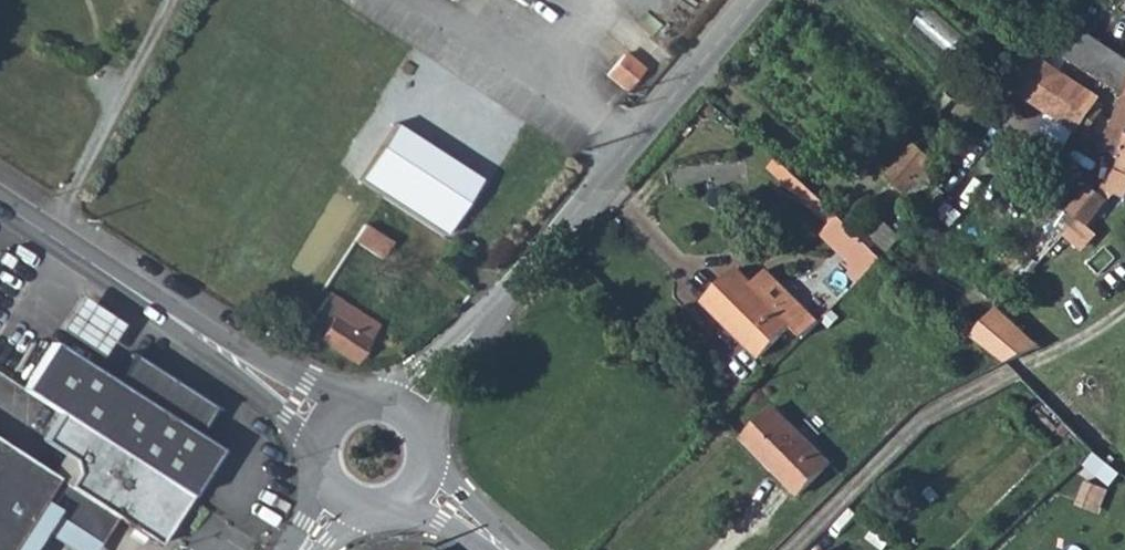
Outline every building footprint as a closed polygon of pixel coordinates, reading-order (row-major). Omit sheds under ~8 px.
[(522,9),(529,0),(509,0),(522,9)] [(1065,61),(1113,93),(1117,97),(1124,80),(1124,60),(1065,22),(1047,49),(1065,61)] [(627,52),(609,72),(626,88),(644,68),(627,52)] [(1008,87),(1033,106),(1058,72),(1031,55),(1008,87)] [(1033,106),(1059,123),(1079,94),(1083,89),(1058,72),(1033,106)] [(1124,101),(1124,80),(1117,97),(1124,101)] [(1066,127),(1062,135),(1073,143),(1079,136),(1086,141),(1080,149),(1102,163),(1120,129),(1124,131),(1124,101),(1117,97),(1108,112),(1079,94),(1059,123),(1066,127)] [(1120,129),(1102,163),(1092,176),(1094,178),(1090,182),(1109,191),(1119,169),(1124,172),(1124,131),(1120,129)] [(877,182),(896,196),(925,165),(906,148),(877,182)] [(759,165),(776,180),(785,171),(769,154),(759,165)] [(776,180),(785,187),(792,177),(785,171),(776,180)] [(785,187),(825,222),(832,214),(814,197),(792,177),(785,187)] [(1055,205),(1065,212),(1073,219),(1090,194),(1082,189),(1072,182),(1055,205)] [(1048,216),(1055,223),(1065,212),(1055,205),(1048,216)] [(1055,223),(1050,230),(1065,242),(1079,224),(1073,219),(1065,212),(1055,223)] [(814,234),(838,255),(855,235),(832,214),(825,222),(814,234)] [(365,223),(358,235),(384,249),(390,237),(365,223)] [(838,255),(841,258),(829,273),(845,287),(874,253),(855,235),(838,255)] [(443,259),(454,267),(461,257),(452,250),(443,259)] [(801,333),(815,319),(765,271),(751,284),(734,271),(701,304),(757,358),(790,323),(801,333)] [(306,324),(359,355),(380,319),(328,288),(306,324)] [(67,335),(102,358),(124,324),(88,301),(75,322),(67,335)] [(1002,303),(971,335),(1006,360),(1039,344),(1002,303)] [(62,410),(189,495),(200,478),(121,426),(141,396),(153,405),(156,400),(152,397),(156,391),(151,388),(162,372),(135,355),(117,381),(54,340),(24,385),(62,410)] [(162,372),(151,388),(156,391),(152,397),(156,400),(153,405),(141,396),(121,426),(200,478),(219,450),(195,435),(214,406),(162,372)] [(769,400),(736,435),(795,491),(829,455),(769,400)] [(189,495),(62,410),(46,438),(68,453),(77,459),(80,473),(72,485),(117,515),(158,542),(189,495)] [(46,531),(75,549),(78,549),(88,535),(98,542),(117,515),(72,485),(54,474),(0,438),(0,549),(32,549),(46,531)] [(54,474),(72,485),(80,473),(77,459),(68,453),(54,474)] [(1081,504),(1105,509),(1110,483),(1087,478),(1081,504)]
